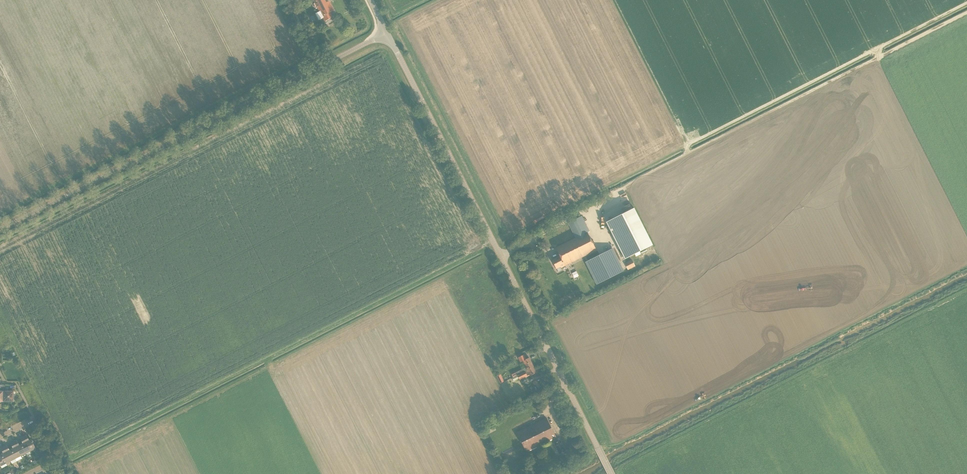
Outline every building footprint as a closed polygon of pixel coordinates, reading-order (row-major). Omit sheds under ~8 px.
[(319,12),(322,18),(323,17),(325,21),(333,17),(330,13),(334,11),(328,0),(314,0),(319,12)] [(636,257),(640,255),(641,254),(640,252),(653,245),(634,208),(606,222),(625,259),(635,254),(636,257)] [(576,239),(557,248),(561,257),(553,260),(557,269),(561,267),(596,251),(587,232),(590,231),(583,216),(568,223),(576,239)] [(586,262),(597,284),(624,271),(612,249),(586,262)] [(625,263),(628,270),(635,266),(632,260),(625,263)] [(526,368),(516,373),(518,376),(534,368),(530,359),(527,361),(524,356),(519,359),(521,362),(523,361),(524,362),(525,364),(526,368)] [(534,368),(518,376),(520,380),(522,382),(526,380),(525,378),(530,375),(530,376),(536,372),(534,368)] [(4,393),(11,400),(13,400),(13,391),(9,391),(4,391),(4,393)] [(4,393),(3,393),(3,402),(11,402),(11,400),(4,393)] [(560,440),(558,441),(547,418),(517,432),(527,453),(553,440),(554,443),(559,454),(566,451),(560,440)] [(486,427),(489,434),(496,430),(493,424),(486,427)] [(23,437),(30,451),(35,448),(31,439),(29,440),(26,435),(23,437)] [(23,437),(20,438),(23,443),(21,444),(26,455),(31,453),(30,451),(23,437)] [(13,442),(22,458),(27,456),(26,455),(21,444),(19,445),(16,440),(13,442)] [(13,442),(10,443),(13,448),(11,449),(15,459),(17,461),(22,458),(13,442)] [(6,445),(3,447),(11,461),(12,463),(17,461),(15,459),(11,449),(9,450),(6,445)] [(3,453),(1,454),(6,464),(11,461),(3,447),(0,448),(3,453)]
